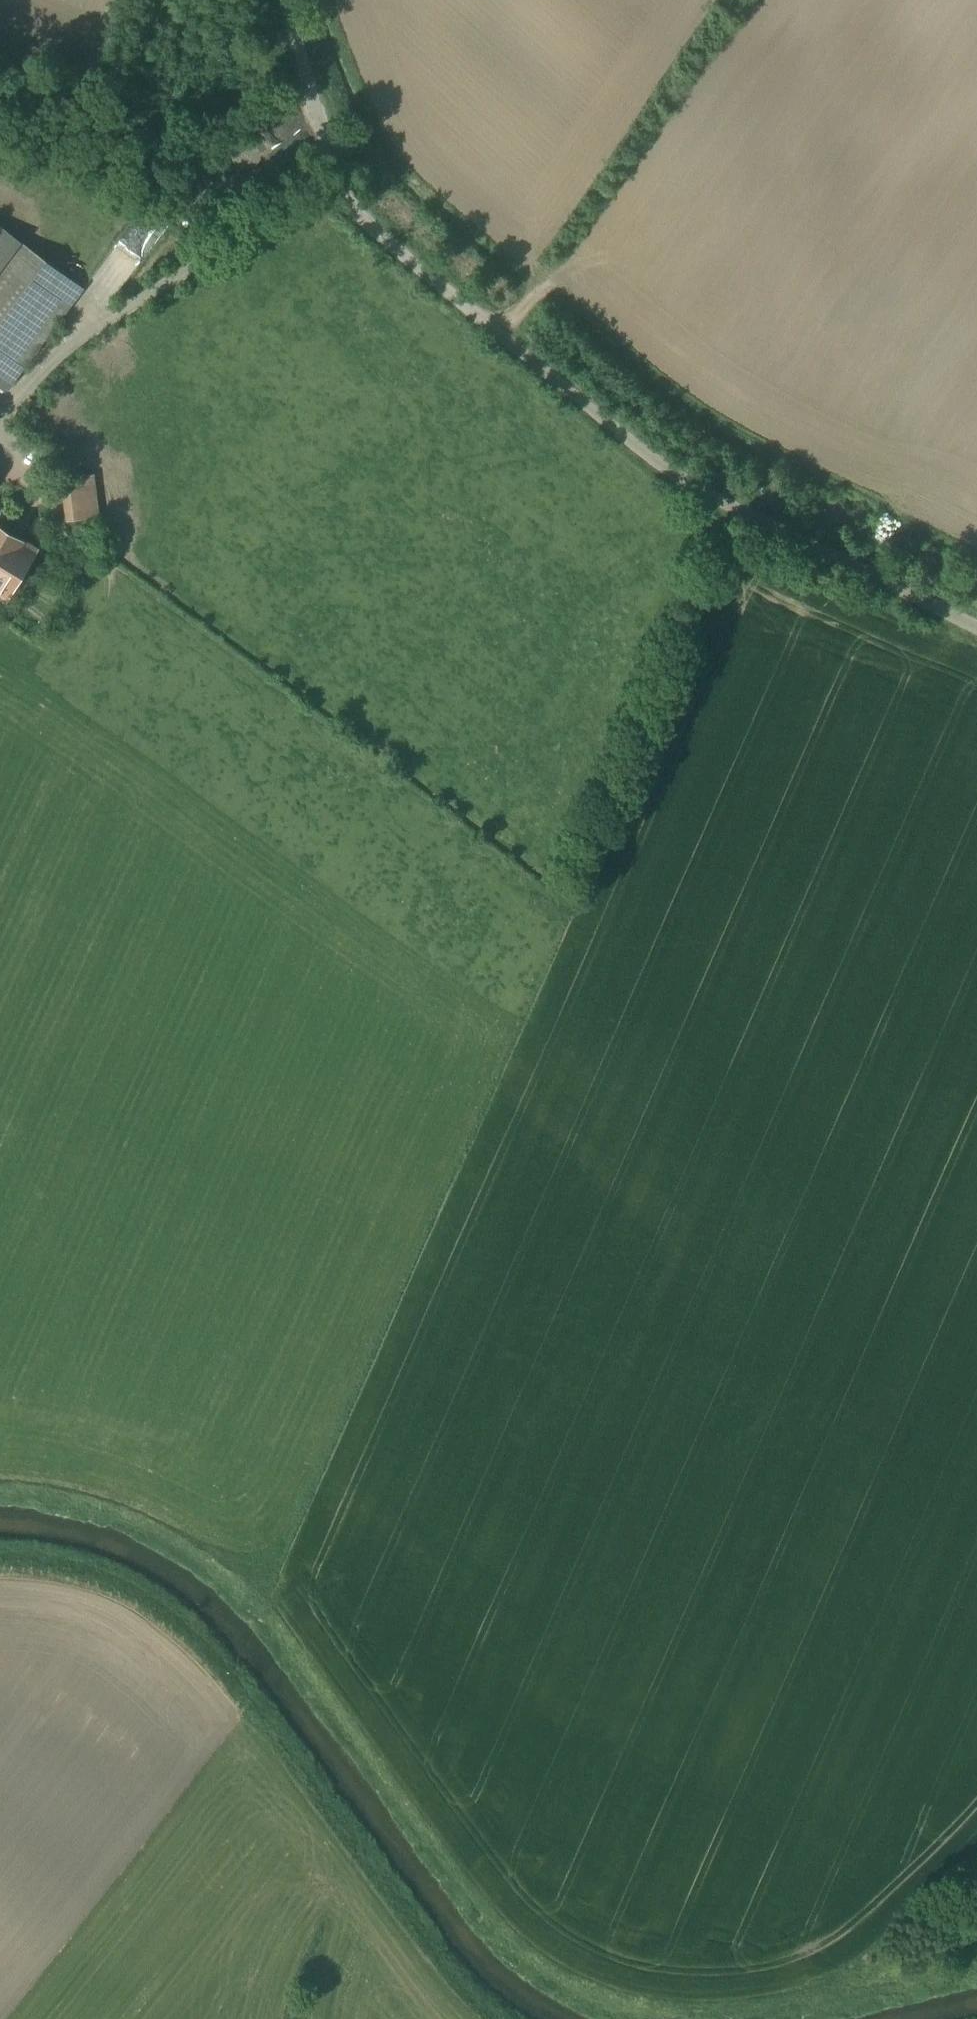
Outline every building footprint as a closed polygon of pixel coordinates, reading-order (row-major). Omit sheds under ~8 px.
[(0,227),(0,386),(4,389),(8,388),(83,289),(39,256),(0,227)] [(0,529),(0,594),(6,598),(35,550),(0,529)]
